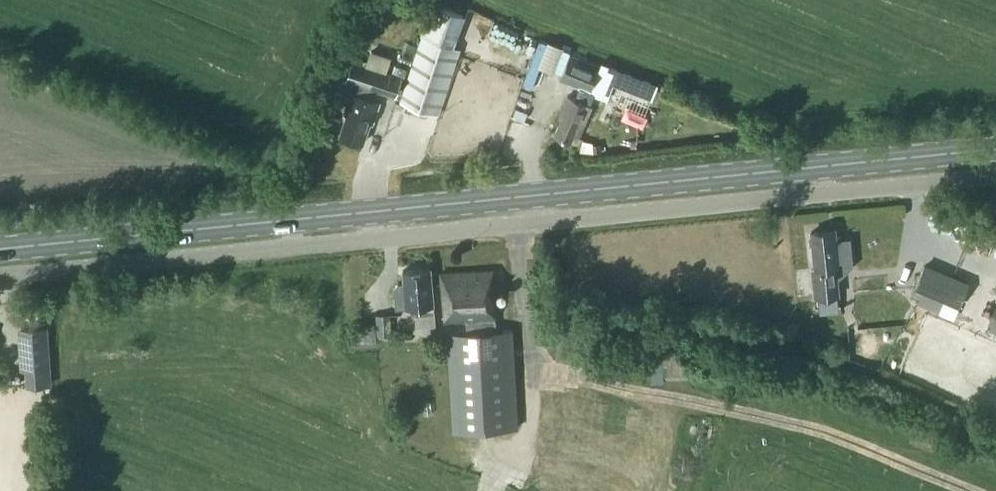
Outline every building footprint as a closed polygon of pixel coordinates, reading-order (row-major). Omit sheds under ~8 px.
[(439,113),(460,48),(461,48),(421,35),(399,100),(439,113)] [(542,68),(555,73),(563,49),(550,45),(542,68)] [(569,53),(567,58),(560,79),(589,90),(599,64),(569,53)] [(337,56),(331,74),(348,80),(354,62),(337,56)] [(589,92),(607,99),(613,84),(651,99),(657,82),(602,60),(589,92)] [(398,97),(408,67),(396,63),(392,74),(354,62),(348,80),(360,84),(357,93),(353,91),(345,112),(349,113),(342,133),(362,140),(369,119),(372,120),(379,100),(375,99),(378,90),(398,97)] [(592,105),(589,104),(592,97),(578,91),(575,98),(567,94),(560,113),(563,114),(555,134),(571,140),(574,133),(579,135),(592,105)] [(968,241),(980,244),(984,234),(985,235),(983,241),(993,245),(995,236),(995,229),(976,221),(968,241)] [(811,243),(813,243),(816,266),(813,267),(817,294),(841,292),(838,272),(836,272),(835,266),(852,263),(849,238),(836,240),(835,228),(812,230),(812,233),(810,233),(811,243)] [(914,288),(953,304),(959,307),(969,281),(925,262),(914,288)] [(417,326),(436,324),(431,268),(403,271),(404,281),(398,282),(395,286),(397,308),(416,306),(417,326)] [(496,330),(494,301),(496,300),(494,269),(441,274),(445,322),(467,320),(468,332),(447,332),(453,432),(519,427),(513,329),(496,330)] [(988,323),(995,327),(995,303),(988,323)] [(378,334),(392,334),(391,313),(377,313),(378,334)] [(51,367),(49,325),(18,327),(21,369),(51,367)] [(357,329),(358,341),(375,340),(375,328),(357,329)] [(653,374),(687,375),(687,346),(665,345),(665,355),(653,355),(653,374)]
